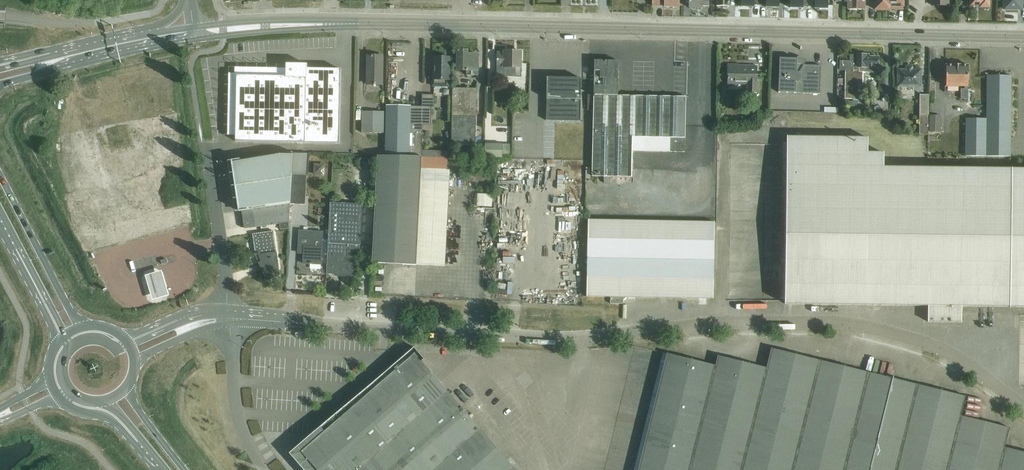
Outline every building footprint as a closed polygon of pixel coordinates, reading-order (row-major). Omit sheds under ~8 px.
[(690,8),(703,8),(703,6),(709,6),(709,0),(690,0),(690,8)] [(717,7),(722,7),(723,8),(727,8),(728,7),(729,7),(729,0),(717,0),(717,7)] [(790,8),(797,8),(803,8),(803,6),(809,7),(809,0),(790,0),(790,8)] [(809,7),(814,7),(815,7),(815,9),(820,9),(827,9),(828,0),(809,0),(809,7)] [(845,2),(849,2),(849,9),(864,10),(864,0),(845,0),(845,2)] [(889,0),(876,0),(875,10),(889,10),(889,0)] [(889,9),(896,9),(897,7),(898,6),(900,6),(903,6),(903,0),(889,0),(889,9)] [(990,0),(971,0),(971,6),(981,6),(982,8),(987,9),(988,6),(990,6),(990,0)] [(1004,9),(1022,9),(1022,0),(1004,0),(1004,9)] [(470,71),(477,71),(478,55),(467,54),(467,51),(458,51),(457,71),(467,71),(467,75),(470,75),(470,71)] [(504,55),(497,55),(497,62),(497,67),(497,76),(516,76),(520,76),(521,62),(521,61),(520,61),(520,52),(505,51),(504,55)] [(367,85),(382,85),(382,56),(367,56),(367,85)] [(863,72),(878,72),(878,57),(866,57),(866,56),(850,56),(850,62),(840,62),(840,71),(845,71),(845,99),(862,99),(863,72)] [(432,87),(448,87),(449,58),(434,57),(434,72),(432,72),(432,87)] [(797,59),(780,58),(778,93),(796,94),(796,93),(802,93),(802,94),(820,94),(821,66),(804,65),(797,63),(797,59)] [(595,61),(594,95),(618,95),(619,61),(595,61)] [(339,144),(341,69),(336,69),(336,73),(307,73),(307,65),(286,64),(286,77),(237,76),(235,136),(236,136),(236,142),(339,144)] [(757,93),(757,66),(748,66),(748,68),(738,67),(738,65),(727,65),(727,83),(747,83),(747,93),(757,93)] [(967,99),(968,65),(946,65),(945,87),(964,87),(964,89),(960,89),(960,99),(967,99)] [(905,71),(898,71),(898,86),(906,86),(906,87),(913,87),(913,89),(920,89),(920,87),(920,71),(913,71),(913,67),(906,67),(905,67),(905,71)] [(966,156),(1010,156),(1011,76),(987,76),(987,117),(966,117),(966,156)] [(581,95),(581,78),(565,78),(547,78),(547,87),(546,121),(565,121),(580,121),(581,95)] [(475,146),(476,89),(452,88),(451,145),(475,146)] [(686,97),(618,95),(594,95),(592,176),(604,177),(603,183),(610,183),(610,177),(633,177),(633,151),(684,152),(686,97)] [(927,135),(928,95),(919,95),(919,135),(927,135)] [(430,121),(431,108),(433,108),(433,96),(422,96),(422,107),(422,121),(422,124),(430,125),(430,121)] [(421,157),(422,124),(422,121),(422,107),(386,106),(385,137),(385,157),(421,157)] [(383,134),(384,112),(362,112),(361,133),(383,134)] [(941,114),(929,113),(929,131),(940,131),(941,114)] [(502,158),(502,145),(485,144),(485,157),(502,158)] [(280,153),(232,161),(236,186),(292,178),(293,153),(280,153)] [(292,178),(290,204),(305,205),(308,153),(293,153),(292,178)] [(421,170),(421,157),(385,157),(378,156),(374,264),(406,265),(416,266),(421,170)] [(422,156),(422,169),(446,170),(447,157),(422,156)] [(324,175),(325,163),(314,163),(314,174),(324,175)] [(452,171),(421,170),(416,266),(423,266),(446,267),(452,171)] [(290,205),(292,178),(236,186),(240,212),(290,205)] [(478,194),(477,206),(492,207),(492,195),(478,194)] [(358,276),(362,205),(335,203),(335,199),(330,199),(326,275),(358,276)] [(289,229),(290,205),(240,212),(242,228),(250,227),(250,229),(279,224),(280,230),(289,229)] [(713,298),(714,222),(589,220),(587,296),(611,296),(611,303),(623,303),(623,297),(713,298)] [(500,231),(500,248),(512,248),(512,230),(500,231)] [(277,269),(279,268),(277,252),(276,252),(273,231),(252,234),(255,256),(258,255),(260,262),(258,263),(262,272),(263,271),(267,279),(279,274),(277,269)] [(321,265),(323,233),(299,231),(298,248),(304,248),(303,264),(321,265)] [(162,273),(146,277),(153,302),(169,297),(162,273)] [(954,318),(954,321),(966,321),(966,305),(932,305),(932,307),(942,307),(942,314),(948,314),(948,318),(954,318)] [(290,455),(303,469),(516,469),(452,397),(430,371),(422,362),(423,361),(425,360),(418,352),(415,349),(414,348),(407,354),(391,368),(358,396),(355,399),(352,401),(335,416),(311,437),(290,455)] [(718,353),(715,363),(666,351),(637,469),(1023,469),(1023,452),(1005,447),(1009,428),(961,416),(966,397),(771,348),(766,365),(718,353)]
